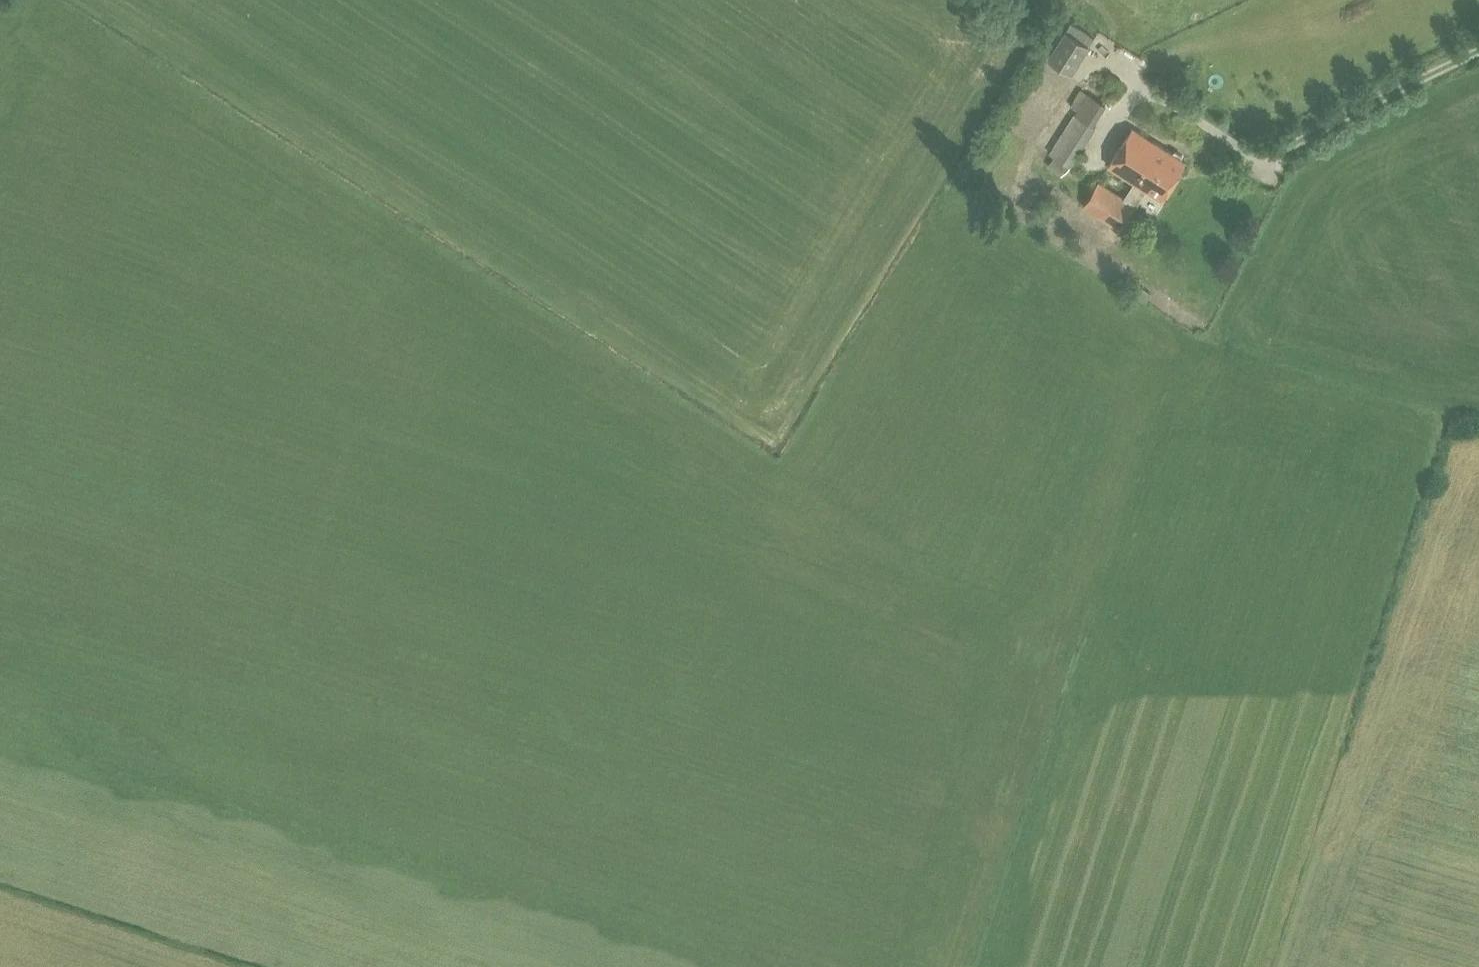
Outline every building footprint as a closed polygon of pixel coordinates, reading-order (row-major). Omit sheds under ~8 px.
[(1074,75),(1092,43),(1068,28),(1049,58),(1074,75)] [(1048,164),(1064,175),(1070,166),(1095,127),(1093,125),(1107,104),(1089,92),(1088,93),(1081,88),(1071,105),(1078,110),(1075,114),(1063,106),(1038,145),(1050,153),(1054,155),(1048,164)] [(1084,205),(1121,229),(1146,188),(1162,198),(1185,161),(1182,159),(1182,155),(1175,150),(1172,153),(1133,128),(1109,165),(1136,182),(1125,198),(1099,182),(1084,205)] [(1133,291),(1147,301),(1153,292),(1138,283),(1133,291)]
